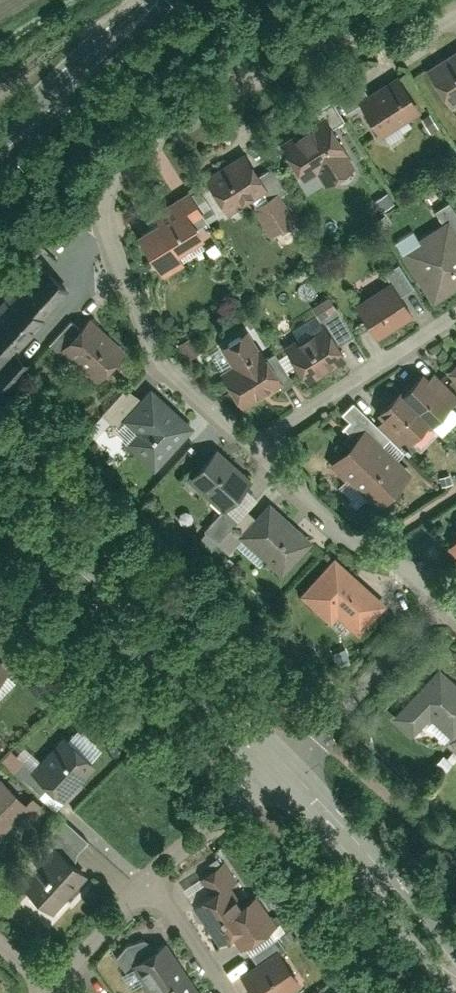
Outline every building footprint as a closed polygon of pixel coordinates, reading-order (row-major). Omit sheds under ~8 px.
[(426,67),(450,102),(455,98),(455,46),(426,67)] [(362,84),(339,99),(347,112),(359,104),(376,132),(418,106),(396,71),(366,90),(362,84)] [(319,116),(279,139),(302,180),(317,171),(324,183),(358,164),(334,123),(344,117),(332,98),(315,108),(319,116)] [(244,149),(202,173),(226,213),(249,200),(270,235),(297,219),(281,192),(286,189),(271,164),(257,172),(244,149)] [(156,217),(135,229),(161,274),(183,261),(175,249),(202,233),(192,216),(201,211),(187,188),(151,208),(156,217)] [(396,246),(428,299),(455,283),(455,210),(449,199),(433,208),(440,220),(396,246)] [(28,359),(15,347),(45,315),(70,288),(37,256),(0,296),(0,389),(28,359)] [(410,311),(389,277),(354,298),(375,332),(410,311)] [(126,348),(90,312),(56,346),(92,382),(126,348)] [(324,316),(281,342),(305,380),(347,355),(324,316)] [(282,380),(247,325),(218,343),(231,363),(220,370),(242,405),(282,380)] [(445,369),(455,379),(455,358),(445,369)] [(431,369),(427,374),(421,368),(401,389),(398,386),(377,408),(383,414),(376,422),(398,442),(402,437),(406,441),(428,417),(432,420),(455,394),(455,392),(431,369)] [(193,422),(151,385),(123,416),(137,429),(125,442),(153,467),(193,422)] [(362,424),(327,461),(375,505),(410,468),(362,424)] [(251,476),(217,445),(187,479),(221,509),(251,476)] [(314,537),(269,497),(236,533),(281,574),(314,537)] [(444,546),(455,556),(455,532),(444,546)] [(383,601),(335,553),(297,592),(327,621),(335,613),(353,632),(383,601)] [(436,663),(388,717),(410,736),(429,715),(451,734),(455,728),(455,680),(436,663)] [(93,762),(63,733),(29,769),(59,797),(93,762)] [(19,819),(26,826),(44,807),(28,791),(22,798),(0,777),(0,838),(19,819)] [(51,850),(19,884),(48,911),(84,872),(68,857),(83,842),(61,821),(41,841),(51,850)] [(274,920),(255,891),(241,900),(232,885),(240,880),(228,860),(200,878),(208,891),(192,902),(217,941),(231,932),(238,943),(274,920)] [(189,976),(165,939),(132,960),(152,992),(161,992),(189,976)] [(277,947),(239,973),(253,992),(281,992),(300,980),(277,947)] [(189,976),(161,992),(200,992),(189,976)]
